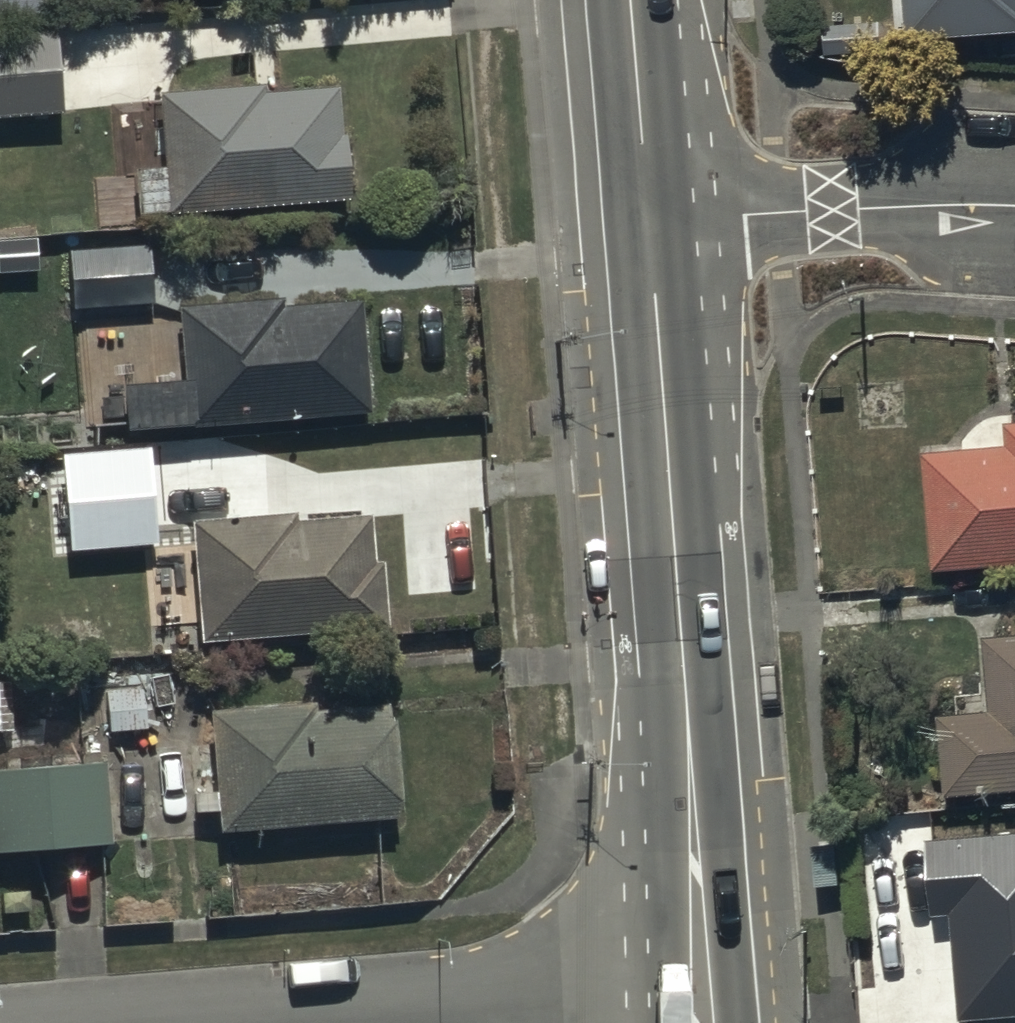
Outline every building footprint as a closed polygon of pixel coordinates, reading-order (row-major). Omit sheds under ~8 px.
[(54,14),(53,0),(0,0),(0,18),(54,14)] [(908,36),(1014,29),(1014,0),(905,0),(908,36)] [(0,33),(0,115),(62,110),(56,30),(0,33)] [(161,93),(170,215),(355,201),(350,136),(344,137),(340,87),(263,93),(262,85),(161,93)] [(71,251),(74,309),(152,305),(150,248),(71,251)] [(128,383),(131,431),(372,415),(365,303),(283,308),(282,298),(181,305),(186,379),(128,383)] [(926,447),(932,567),(1014,563),(1014,417),(1007,417),(1008,443),(926,447)] [(151,451),(65,455),(70,544),(155,540),(151,451)] [(200,619),(202,644),(394,627),(388,560),(374,561),(369,514),(299,520),(298,512),(192,521),(199,595),(189,596),(191,620),(200,619)] [(944,789),(1014,785),(1014,631),(985,632),(990,709),(940,712),(944,789)] [(0,681),(0,732),(15,732),(15,681),(0,681)] [(221,809),(222,831),(397,818),(396,801),(405,800),(399,721),(392,722),(390,705),(316,710),(315,701),(211,709),(214,745),(189,747),(194,811),(221,809)] [(112,845),(105,759),(0,767),(0,854),(112,845)] [(924,842),(931,916),(949,915),(958,1021),(1014,1016),(1014,834),(924,842)]
